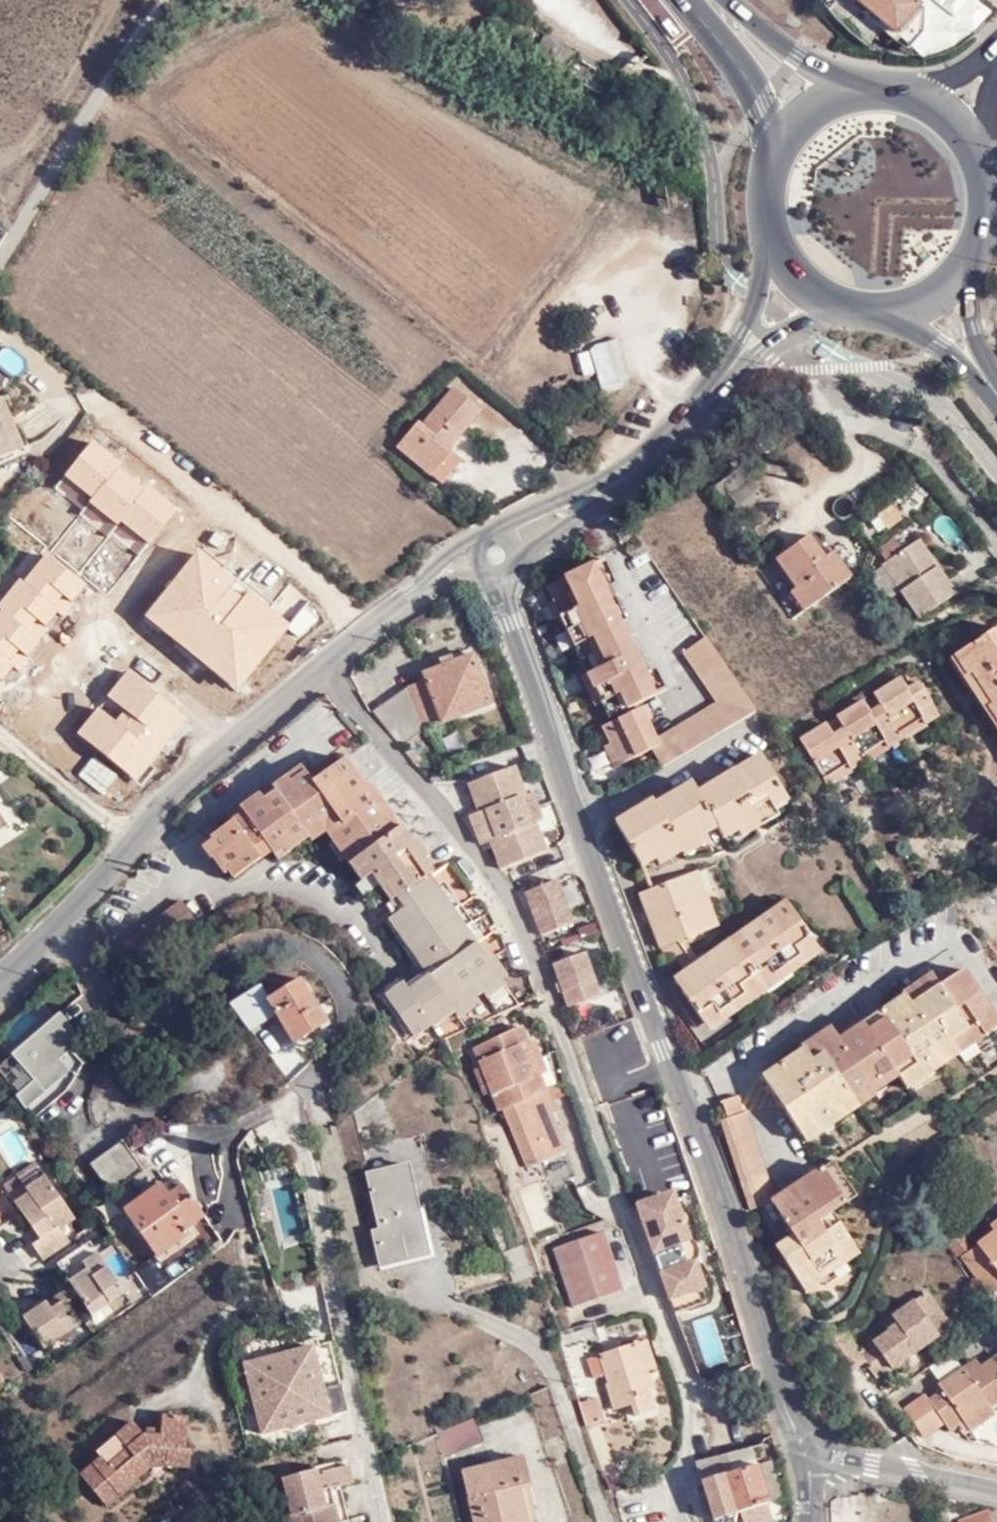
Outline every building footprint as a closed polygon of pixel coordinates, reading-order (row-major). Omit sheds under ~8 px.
[(831,8),(841,21),(855,36),(863,41),(873,30),(879,35),(883,31),(903,48),(907,43),(920,53),(925,53),(935,42),(907,19),(918,4),(914,0),(837,0),(831,8)] [(518,15),(494,6),(484,28),(508,39),(607,101),(620,79),(518,15)] [(841,21),(831,8),(829,10),(851,36),(861,44),(863,41),(855,36),(841,21)] [(680,31),(668,16),(657,25),(669,39),(680,31)] [(583,378),(599,375),(602,391),(631,385),(621,341),(577,351),(583,378)] [(431,475),(451,450),(448,447),(479,411),(453,388),(423,424),(419,421),(398,447),(431,475)] [(0,397),(0,414),(16,451),(25,447),(4,395),(0,397)] [(0,414),(0,458),(16,451),(0,414)] [(124,460),(94,436),(63,474),(92,498),(89,502),(117,525),(121,520),(149,543),(179,506),(151,484),(148,487),(120,465),(124,460)] [(459,456),(451,450),(431,475),(438,481),(459,456)] [(860,503),(865,511),(874,505),(865,491),(859,496),(863,501),(860,503)] [(848,498),(843,495),(835,498),(833,506),(834,512),(840,515),(846,514),(851,511),(852,506),(851,500),(848,498)] [(798,584),(811,604),(851,577),(833,551),(824,556),(809,534),(776,556),(795,585),(798,584)] [(882,562),(919,617),(960,590),(924,535),(882,562)] [(237,580),(198,549),(144,617),(235,688),(284,627),(289,621),(249,589),(244,595),(233,586),(237,580)] [(4,683),(1,680),(12,667),(18,672),(29,658),(27,656),(50,628),(45,624),(57,610),(63,616),(74,603),(70,600),(83,584),(46,553),(23,580),(19,577),(0,600),(0,610),(0,688),(4,683)] [(601,555),(589,561),(597,579),(610,573),(601,555)] [(597,579),(589,561),(543,582),(606,716),(651,695),(643,679),(597,579)] [(789,590),(803,610),(811,604),(798,584),(795,585),(789,590)] [(289,621),(284,627),(298,639),(318,614),(304,602),(289,621)] [(956,654),(969,675),(973,672),(978,680),(987,693),(993,701),(989,705),(996,717),(996,627),(956,654)] [(650,746),(663,765),(757,710),(704,632),(680,647),(713,696),(654,732),(658,742),(650,746)] [(289,664),(302,652),(295,644),(282,656),(289,664)] [(425,727),(425,729),(492,701),(472,654),(423,672),(425,679),(407,687),(425,727)] [(969,675),(956,654),(952,657),(970,686),(978,680),(973,672),(969,675)] [(128,668),(75,732),(142,787),(156,771),(151,766),(190,719),(128,668)] [(643,679),(651,695),(663,687),(656,672),(643,679)] [(915,675),(903,682),(907,688),(919,681),(915,675)] [(869,711),(866,706),(863,700),(836,716),(839,722),(843,728),(832,734),(829,729),(826,723),(799,740),(803,745),(814,763),(822,776),(847,761),(850,766),(862,758),(860,753),(883,739),(886,745),(900,736),(897,731),(921,717),(924,722),(938,713),(919,681),(907,688),(903,682),(901,678),(873,694),(877,699),(879,705),(869,711)] [(978,680),(970,686),(978,698),(987,693),(978,680)] [(372,688),(359,694),(372,711),(383,703),(372,688)] [(978,698),(996,726),(996,717),(989,705),(993,701),(987,693),(978,698)] [(877,699),(866,706),(869,711),(879,705),(877,699)] [(658,742),(654,732),(641,707),(602,725),(608,739),(618,760),(650,746),(658,742)] [(414,718),(411,712),(405,715),(409,721),(414,718)] [(897,731),(900,736),(902,740),(927,726),(924,722),(921,717),(897,731)] [(843,728),(839,722),(829,729),(832,734),(843,728)] [(618,760),(608,739),(603,741),(612,763),(618,760)] [(860,753),(862,758),(864,762),(888,748),(886,745),(883,739),(860,753)] [(814,763),(803,745),(792,752),(804,770),(814,763)] [(500,1013),(519,1003),(430,877),(435,873),(374,784),(369,788),(345,752),(308,777),(296,785),(289,775),(242,808),(244,814),(210,838),(213,841),(203,847),(224,875),(227,872),(232,879),(257,862),(260,864),(272,856),(273,858),(281,852),(284,857),(310,839),(313,845),(328,835),(361,884),(372,876),(379,885),(396,913),(390,917),(419,959),(435,948),(445,963),(429,974),(424,977),(426,982),(411,993),(408,988),(404,982),(386,995),(393,1006),(414,1036),(432,1023),(443,1040),(445,1038),(465,1028),(456,1010),(484,991),(500,1013)] [(655,802),(653,799),(615,823),(640,864),(676,842),(679,846),(717,824),(723,835),(786,797),(761,754),(699,791),(693,781),(655,802)] [(847,761),(822,776),(827,785),(851,770),(850,766),(847,761)] [(548,850),(537,821),(530,823),(520,795),(526,793),(514,765),(468,782),(479,811),(471,814),(483,843),(491,839),(502,868),(548,850)] [(296,785),(308,777),(301,766),(289,775),(296,785)] [(530,823),(537,821),(543,818),(532,791),(526,793),(520,795),(530,823)] [(695,869),(688,872),(709,928),(716,926),(695,869)] [(709,928),(688,872),(640,891),(647,909),(653,906),(657,917),(651,920),(661,946),(677,940),(709,928)] [(368,893),(379,885),(372,876),(361,884),(360,889),(362,892),(368,893)] [(574,922),(558,878),(524,891),(541,935),(574,922)] [(192,908),(175,885),(101,942),(118,965),(192,908)] [(694,964),(685,971),(674,978),(704,1020),(759,982),(815,943),(785,900),(772,910),(781,923),(775,927),(766,914),(704,957),(707,963),(699,969),(696,963),(694,964)] [(653,906),(647,909),(651,920),(657,917),(653,906)] [(772,910),(766,914),(775,927),(781,923),(772,910)] [(694,964),(677,940),(661,946),(663,953),(669,950),(685,971),(694,964)] [(822,953),(815,943),(759,982),(766,992),(822,953)] [(419,959),(429,974),(445,963),(435,948),(419,959)] [(599,995),(585,952),(552,963),(568,1006),(599,995)] [(704,957),(696,963),(699,969),(707,963),(704,957)] [(986,1033),(996,1026),(996,1018),(964,968),(938,984),(935,979),(908,996),(906,993),(880,1009),(885,1019),(868,1029),(862,1021),(859,1015),(834,1032),(804,1051),(802,1048),(777,1064),(782,1072),(766,1083),(799,1133),(825,1114),(832,1123),(858,1106),(852,1096),(879,1078),(883,1084),(896,1075),(900,1079),(926,1061),(931,1070),(958,1053),(952,1043),(980,1025),(986,1033)] [(908,996),(935,979),(930,972),(903,990),(906,993),(908,996)] [(424,977),(408,988),(411,993),(426,982),(424,977)] [(230,1005),(250,1031),(277,1014),(290,1036),(300,1029),(303,1035),(320,1024),(313,1010),(318,1006),(300,979),(267,999),(259,986),(230,1005)] [(759,982),(704,1020),(710,1030),(766,992),(759,982)] [(384,1012),(393,1006),(386,995),(377,1001),(384,1012)] [(326,1020),(318,1006),(313,1010),(320,1024),(326,1020)] [(880,1009),(862,1021),(868,1029),(885,1019),(880,1009)] [(11,1050),(34,1078),(59,1059),(79,1042),(80,1034),(61,1011),(11,1050)] [(958,1053),(986,1033),(980,1025),(952,1043),(958,1053)] [(800,1045),(802,1048),(804,1051),(834,1032),(831,1026),(800,1045)] [(300,1029),(290,1036),(293,1041),(303,1035),(300,1029)] [(59,1059),(34,1078),(40,1084),(49,1077),(55,1084),(70,1072),(59,1059)] [(905,1087),(931,1070),(926,1061),(900,1079),(905,1087)] [(761,1075),(766,1083),(782,1072),(777,1064),(761,1075)] [(873,1091),(883,1084),(879,1078),(852,1096),(858,1106),(875,1095),(873,1091)] [(561,1150),(553,1124),(548,1112),(555,1109),(546,1088),(501,1104),(522,1164),(561,1150)] [(379,1090),(354,1109),(357,1125),(391,1117),(379,1090)] [(721,1100),(727,1118),(730,1116),(755,1193),(771,1188),(740,1093),(721,1100)] [(804,1141),(832,1123),(825,1114),(799,1133),(804,1141)] [(750,1209),(771,1201),(774,1198),(771,1188),(755,1193),(730,1116),(727,1118),(720,1120),(750,1209)] [(36,1159),(20,1125),(0,1134),(0,1151),(9,1171),(36,1159)] [(90,1163),(110,1192),(144,1169),(123,1138),(90,1163)] [(936,1165),(928,1156),(921,1161),(928,1171),(936,1165)] [(33,1243),(43,1257),(73,1237),(65,1226),(78,1218),(38,1159),(19,1173),(25,1182),(11,1192),(21,1210),(40,1237),(33,1243)] [(833,1159),(809,1174),(832,1208),(856,1193),(833,1159)] [(376,1243),(380,1264),(426,1253),(417,1211),(420,1210),(409,1163),(369,1172),(383,1240),(376,1243)] [(809,1174),(786,1191),(808,1224),(831,1210),(832,1208),(809,1174)] [(204,1214),(190,1194),(177,1203),(170,1193),(161,1181),(124,1209),(158,1256),(191,1232),(187,1226),(204,1214)] [(177,1203),(190,1194),(182,1183),(170,1193),(177,1203)] [(540,1225),(556,1220),(544,1183),(528,1188),(540,1225)] [(774,1198),(771,1201),(791,1234),(786,1238),(793,1250),(783,1257),(799,1283),(827,1263),(830,1269),(858,1251),(831,1210),(808,1224),(786,1191),(774,1198)] [(693,1251),(680,1210),(679,1209),(679,1208),(678,1208),(678,1206),(677,1206),(677,1205),(676,1205),(675,1204),(674,1204),(673,1204),(672,1204),(671,1204),(670,1204),(670,1205),(632,1216),(639,1231),(663,1289),(672,1316),(674,1323),(707,1314),(693,1251)] [(940,1230),(956,1254),(971,1243),(953,1221),(940,1230)] [(498,1223),(489,1227),(493,1238),(502,1234),(498,1223)] [(960,1255),(987,1295),(996,1288),(996,1228),(960,1255)] [(621,1289),(602,1231),(554,1246),(574,1305),(621,1289)] [(72,1285),(79,1296),(92,1315),(127,1291),(90,1238),(76,1247),(78,1251),(61,1263),(69,1277),(67,1279),(72,1285)] [(793,1250),(786,1238),(775,1245),(783,1257),(793,1250)] [(827,1263),(799,1283),(802,1288),(830,1269),(827,1263)] [(72,1285),(65,1290),(74,1300),(79,1296),(72,1285)] [(74,1300),(65,1290),(61,1293),(63,1297),(68,1304),(74,1300)] [(842,1326),(814,1336),(844,1377),(863,1364),(875,1382),(952,1328),(926,1291),(883,1321),(892,1334),(861,1356),(842,1326)] [(63,1297),(61,1293),(48,1302),(51,1306),(63,1297)] [(81,1324),(68,1304),(63,1297),(51,1306),(48,1302),(45,1298),(21,1314),(44,1348),(81,1324)] [(647,1338),(637,1342),(645,1369),(656,1367),(647,1338)] [(261,1435),(333,1418),(326,1387),(340,1384),(331,1343),(317,1345),(316,1342),(245,1359),(261,1435)] [(645,1369),(637,1342),(587,1358),(594,1378),(604,1375),(615,1408),(632,1403),(634,1415),(653,1408),(646,1388),(651,1387),(645,1369)] [(996,1354),(980,1366),(966,1375),(962,1368),(937,1384),(940,1388),(925,1398),(923,1394),(903,1407),(921,1434),(943,1420),(949,1428),(962,1420),(957,1414),(982,1397),(987,1405),(996,1399),(996,1355),(996,1354)] [(966,1375),(980,1366),(976,1359),(962,1368),(966,1375)] [(326,1387),(333,1418),(351,1414),(345,1382),(340,1384),(326,1387)] [(597,1395),(580,1401),(587,1425),(604,1419),(597,1395)] [(987,1405),(982,1397),(957,1414),(962,1420),(966,1427),(991,1411),(987,1405)] [(138,1477),(150,1466),(141,1454),(148,1448),(167,1449),(166,1465),(190,1467),(191,1449),(186,1449),(188,1417),(162,1415),(161,1435),(145,1434),(134,1421),(97,1450),(102,1455),(81,1474),(108,1506),(140,1479),(138,1477)] [(473,1418),(439,1432),(443,1455),(482,1438),(473,1418)] [(618,1445),(634,1444),(632,1426),(617,1427),(618,1445)] [(698,1437),(697,1458),(712,1456),(710,1437),(698,1437)] [(757,1463),(752,1447),(712,1456),(697,1458),(703,1478),(723,1473),(757,1463)] [(141,1454),(150,1466),(166,1465),(167,1449),(148,1448),(141,1454)] [(519,1484),(529,1481),(523,1454),(462,1470),(474,1521),(528,1521),(519,1484)] [(757,1463),(768,1502),(782,1498),(772,1459),(757,1463)] [(332,1487),(355,1480),(351,1463),(320,1472),(318,1466),(283,1476),(291,1515),(300,1513),(303,1521),(340,1521),(332,1487)] [(723,1473),(734,1511),(768,1502),(757,1463),(723,1473)] [(723,1473),(703,1478),(714,1517),(734,1511),(723,1473)] [(528,1521),(540,1521),(529,1481),(519,1484),(528,1521)] [(989,1508),(957,1519),(958,1521),(993,1521),(989,1508)]
